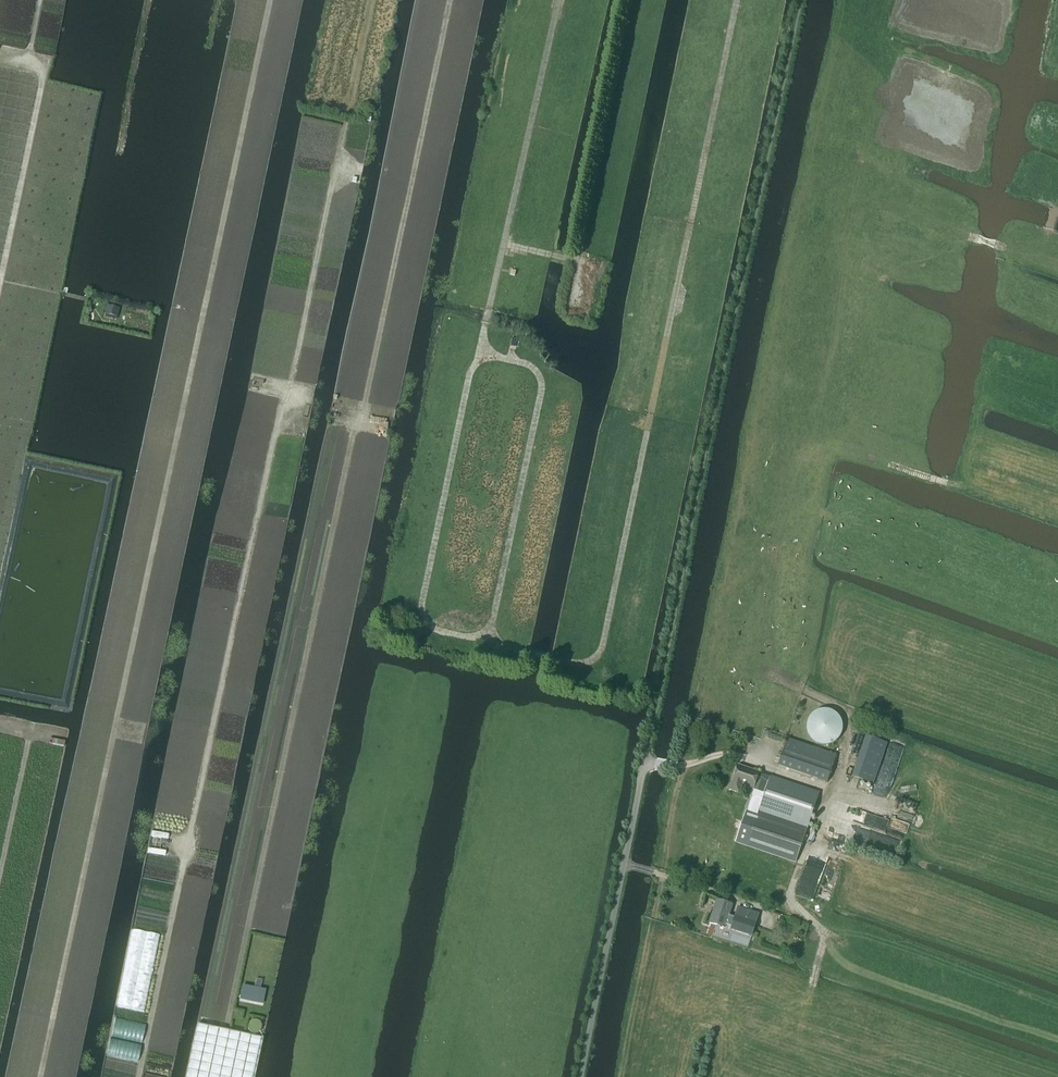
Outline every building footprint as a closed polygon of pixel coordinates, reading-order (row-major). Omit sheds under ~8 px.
[(106,305),(103,318),(117,322),(120,309),(106,305)] [(866,736),(852,777),(873,784),(887,743),(866,736)] [(787,739),(778,766),(827,782),(827,783),(837,756),(836,755),(787,739)] [(738,765),(730,790),(740,793),(743,784),(753,788),(753,789),(754,790),(736,842),(747,846),(795,863),(819,793),(770,776),(770,777),(759,774),(759,773),(738,765)] [(147,854),(165,857),(166,851),(160,851),(161,839),(168,840),(169,835),(151,832),(149,849),(148,849),(147,854)] [(724,928),(725,925),(731,927),(730,930),(751,937),(759,913),(738,906),(734,917),(729,916),(732,905),(718,900),(710,924),(724,928)] [(242,986),(240,999),(257,1003),(260,990),(242,986)] [(186,1076),(254,1076),(262,1039),(197,1025),(186,1076)]
